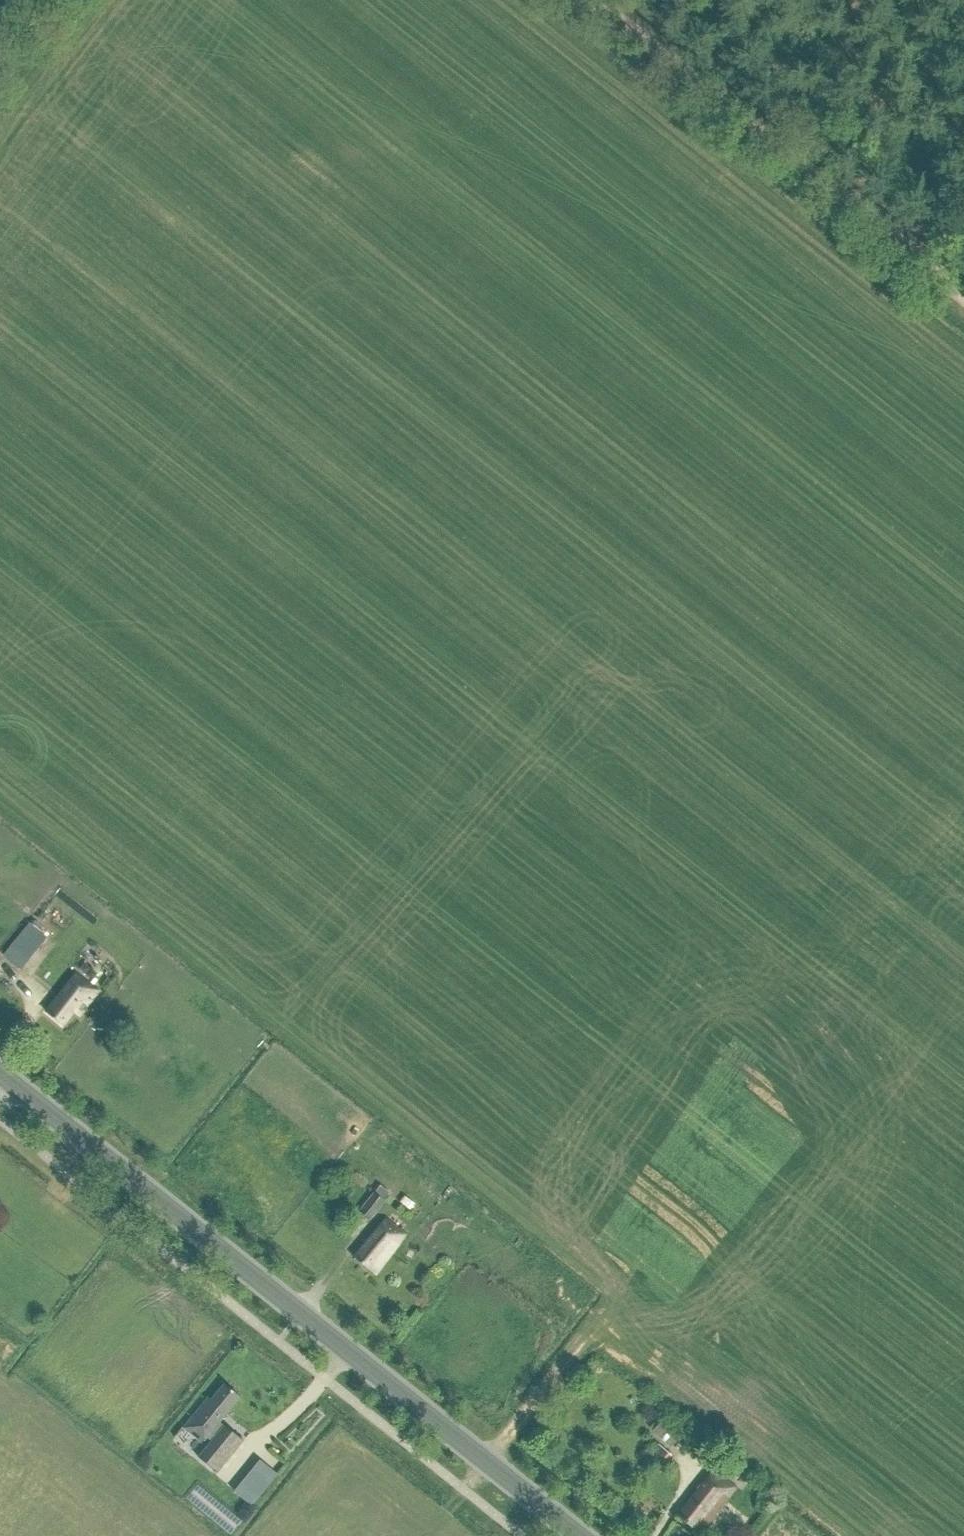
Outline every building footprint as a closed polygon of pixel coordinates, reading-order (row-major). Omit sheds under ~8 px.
[(29,923),(10,947),(28,960),(46,937),(29,923)] [(75,1010),(80,1014),(99,990),(76,972),(45,1012),(63,1026),(75,1010)] [(380,1185),(373,1193),(375,1194),(383,1200),(389,1193),(380,1185)] [(375,1194),(360,1211),(368,1218),(383,1200),(375,1194)] [(375,1275),(406,1236),(385,1219),(354,1259),(375,1275)] [(208,1397),(184,1427),(203,1443),(206,1440),(209,1443),(198,1457),(199,1458),(200,1456),(214,1467),(213,1469),(217,1472),(243,1440),(224,1424),(223,1425),(219,1422),(240,1396),(224,1383),(211,1399),(208,1397)] [(651,1430),(670,1447),(680,1436),(662,1419),(651,1430)] [(258,1496),(269,1482),(253,1469),(242,1483),(258,1496)] [(700,1532),(736,1488),(714,1471),(679,1515),(700,1532)]
